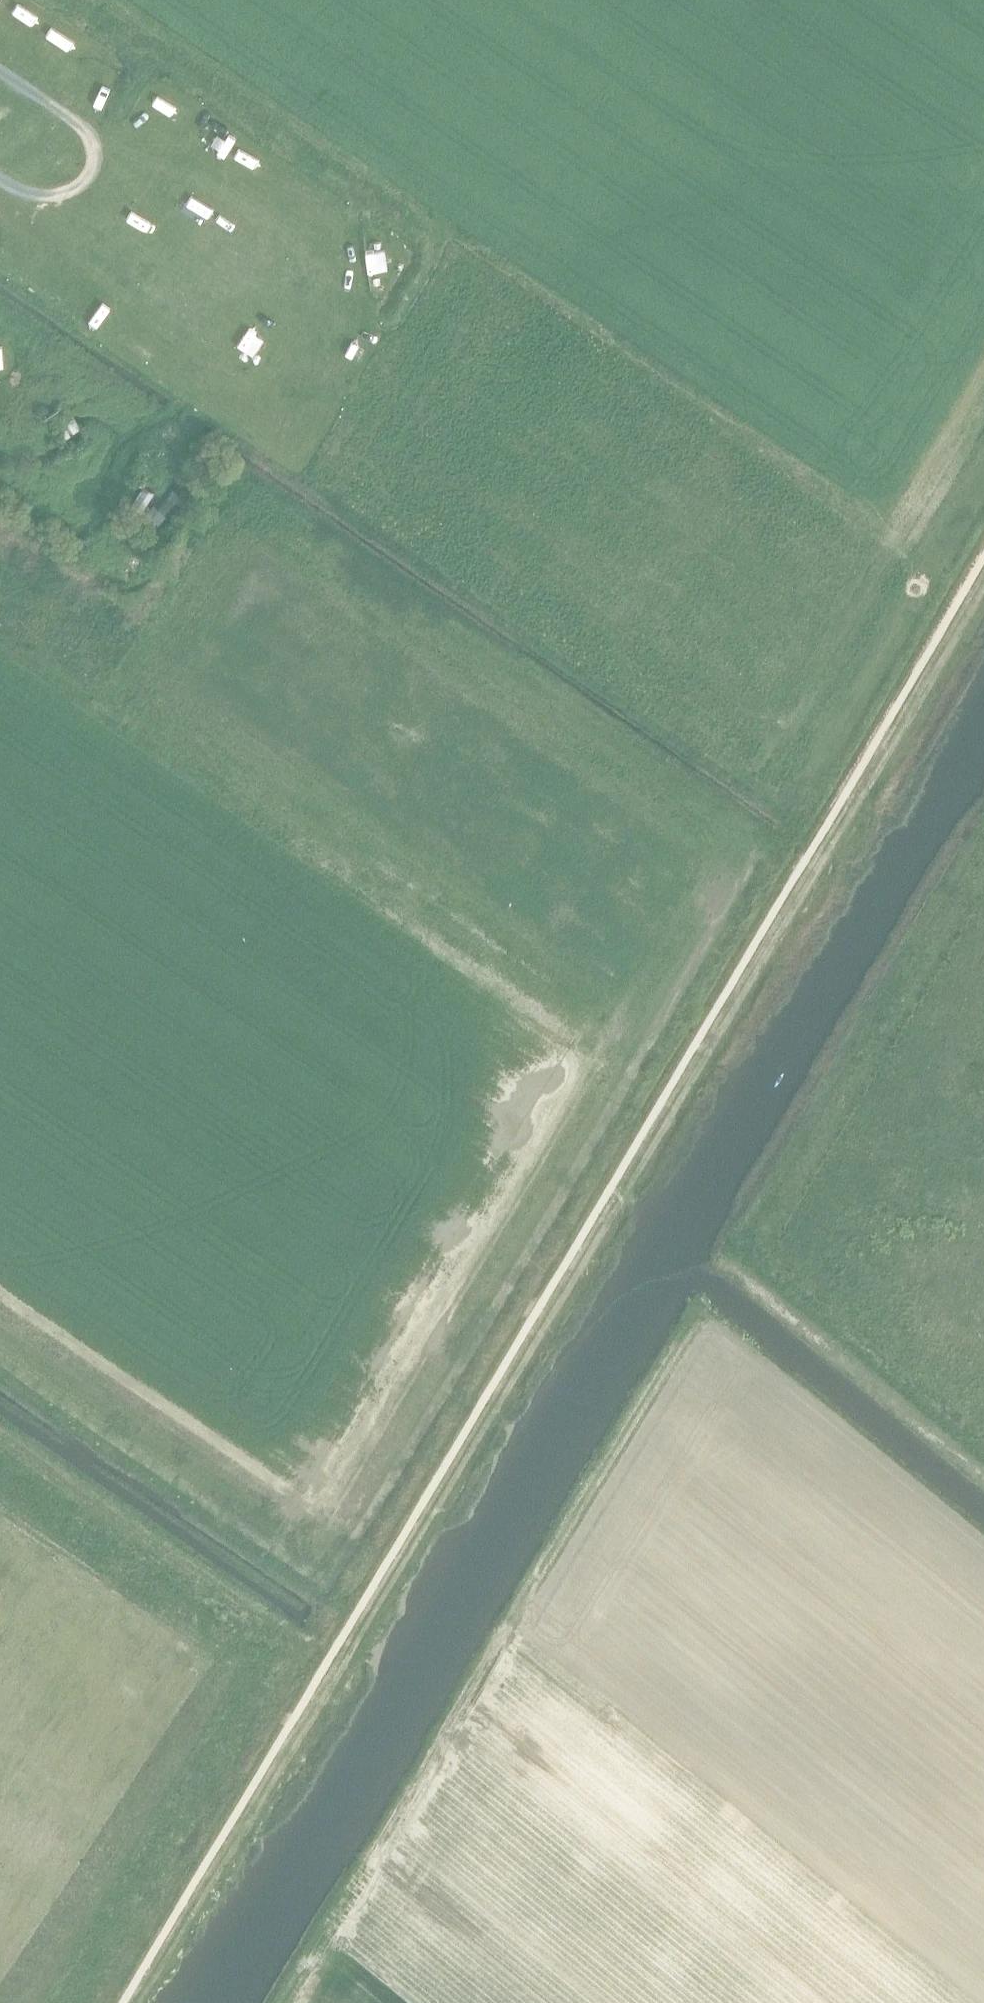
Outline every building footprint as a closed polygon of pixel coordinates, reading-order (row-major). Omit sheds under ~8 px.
[(106,190),(102,201),(117,206),(121,195),(106,190)] [(101,212),(93,219),(104,231),(112,224),(101,212)] [(81,230),(74,238),(90,252),(97,244),(81,230)]
